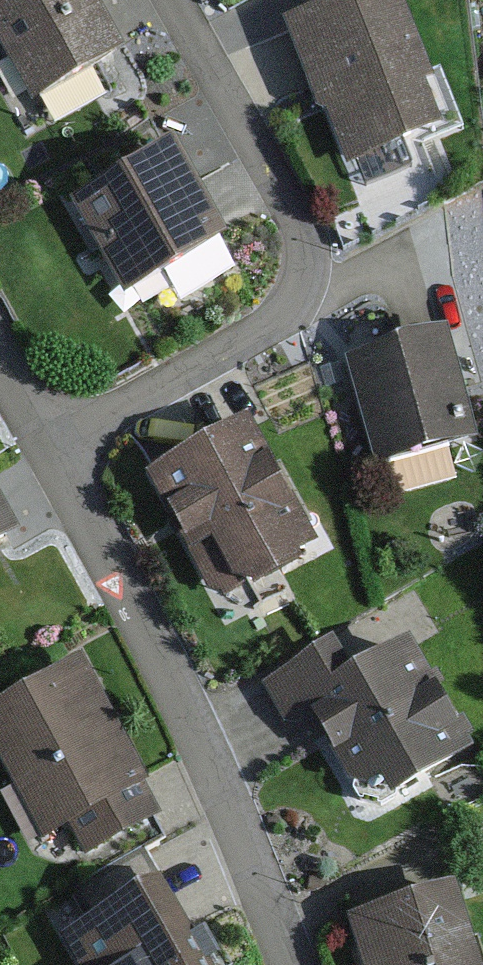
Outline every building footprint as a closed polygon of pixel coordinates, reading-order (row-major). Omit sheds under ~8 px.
[(49,103),(132,59),(100,0),(0,0),(0,13),(49,103)] [(417,5),(318,37),(361,169),(460,137),(417,5)] [(185,164),(101,209),(150,299),(234,254),(185,164)] [(371,370),(393,469),(482,450),(482,440),(463,350),(371,370)] [(271,438),(179,486),(244,609),(336,561),(271,438)] [(392,473),(395,496),(457,489),(454,466),(392,473)] [(11,530),(0,510),(0,537),(11,530)] [(286,696),(312,737),(332,725),(375,792),(405,773),(426,805),(482,768),(482,757),(424,665),(381,693),(354,652),(286,696)] [(173,824),(95,677),(0,727),(61,841),(90,826),(107,859),(173,824)] [(84,949),(93,964),(213,964),(175,897),(84,949)] [(371,930),(380,964),(482,964),(482,921),(477,901),(371,930)]
